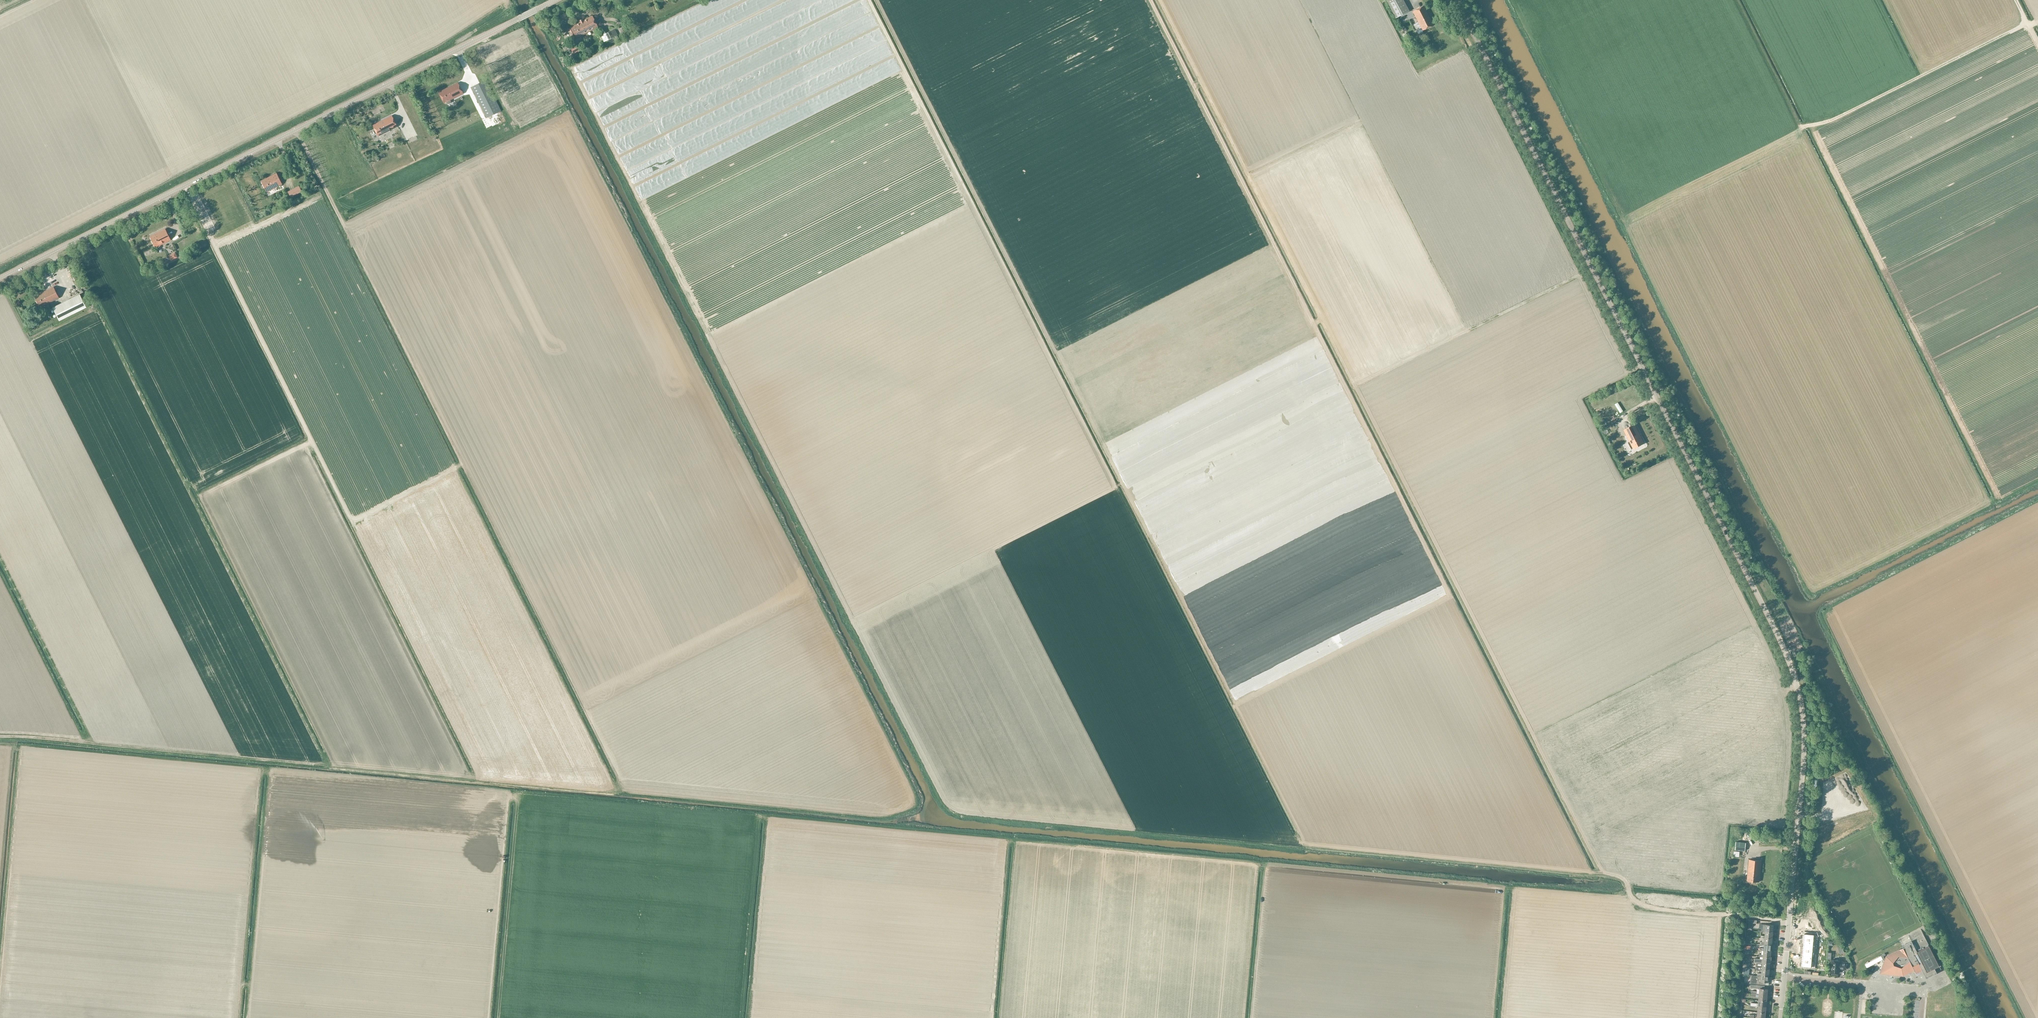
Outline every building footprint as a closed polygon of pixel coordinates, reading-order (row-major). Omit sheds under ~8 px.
[(1396,18),(1409,11),(1404,0),(1386,0),(1396,18)] [(1424,6),(1413,11),(1418,22),(1414,24),(1419,34),(1423,31),(1422,30),(1433,25),(1424,6)] [(581,31),(583,35),(598,28),(592,16),(576,24),(578,28),(577,28),(578,32),(581,31)] [(1399,19),(1403,27),(1409,24),(1405,16),(1399,19)] [(578,28),(576,24),(571,27),(571,28),(569,29),(574,39),(576,37),(576,38),(583,35),(581,31),(578,32),(577,28),(578,28)] [(619,39),(617,36),(614,30),(605,34),(604,31),(599,33),(604,42),(609,40),(611,43),(619,39)] [(573,49),(572,48),(570,44),(565,47),(566,50),(568,50),(568,51),(571,50),(573,54),(580,50),(578,46),(573,49)] [(475,85),(471,87),(487,118),(501,111),(485,80),(481,82),(475,85)] [(439,93),(444,103),(463,94),(457,83),(439,93)] [(373,125),(378,136),(397,127),(391,116),(373,125)] [(261,180),(267,192),(282,184),(276,173),(261,180)] [(150,237),(155,248),(170,240),(165,229),(150,237)] [(168,260),(175,257),(172,251),(165,254),(168,260)] [(35,297),(40,308),(59,298),(53,287),(35,297)] [(78,294),(53,307),(59,320),(85,307),(78,294)] [(78,323),(89,319),(87,313),(76,317),(78,323)] [(1624,429),(1633,448),(1644,443),(1634,424),(1624,429)] [(1736,841),(1735,850),(1745,851),(1746,842),(1736,841)] [(1747,880),(1759,881),(1761,861),(1749,860),(1747,880)] [(1765,932),(1773,932),(1774,925),(1766,924),(1763,924),(1763,929),(1761,929),(1761,931),(1765,932)] [(1941,969),(1938,963),(1921,929),(1909,935),(1913,943),(1910,945),(1910,944),(1886,956),(1885,959),(1885,960),(1880,974),(1903,976),(1914,970),(1916,974),(1917,973),(1917,974),(1923,971),(1923,970),(1922,969),(1925,967),(1929,975),(1941,969)] [(1881,956),(1865,964),(1867,968),(1883,959),(1883,960),(1885,960),(1885,959),(1885,958),(1883,956),(1886,955),(1885,953),(1881,955),(1881,956)] [(1831,973),(1838,973),(1839,969),(1846,969),(1847,962),(1839,961),(1840,960),(1832,960),(1831,973)] [(1751,975),(1750,983),(1765,985),(1765,982),(1769,982),(1769,976),(1757,975),(1751,975)] [(1755,985),(1755,988),(1759,988),(1759,994),(1767,995),(1768,989),(1764,989),(1764,986),(1755,985)]
